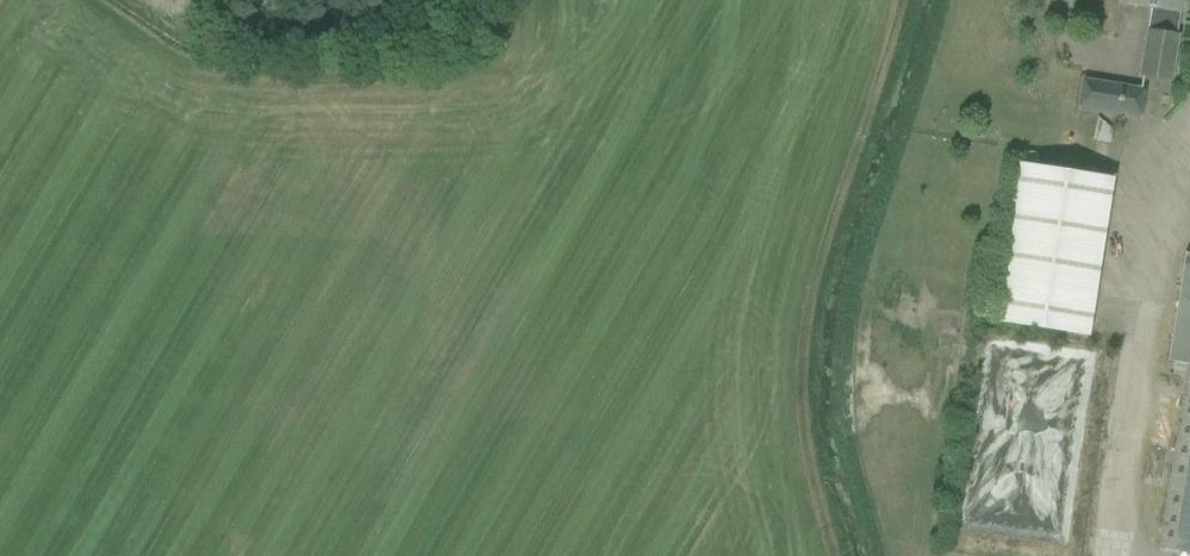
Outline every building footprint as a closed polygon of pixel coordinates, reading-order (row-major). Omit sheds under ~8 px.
[(1123,3),(1161,9),(1158,32),(1148,31),(1140,75),(1171,80),(1178,35),(1177,35),(1180,12),(1182,12),(1184,0),(1123,0),(1123,3)] [(1077,109),(1143,119),(1148,86),(1082,77),(1077,109)] [(1019,164),(1001,280),(995,319),(1089,334),(1114,179),(1019,164)] [(1178,249),(1182,228),(1169,226),(1166,247),(1178,249)] [(1187,364),(1158,546),(1189,551),(1189,253),(1185,252),(1168,360),(1187,364)]
